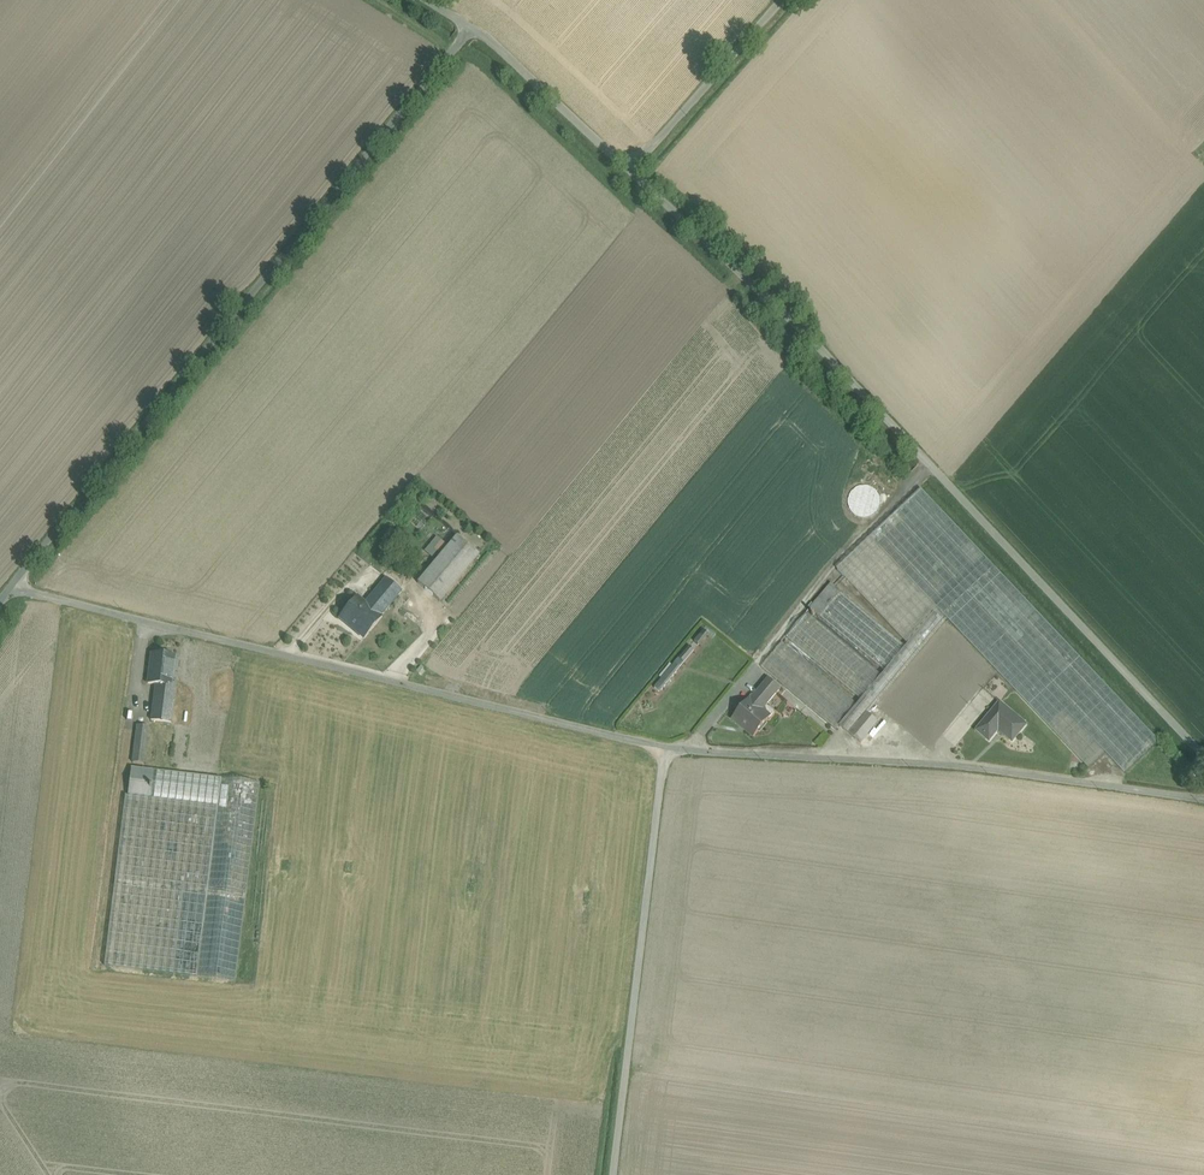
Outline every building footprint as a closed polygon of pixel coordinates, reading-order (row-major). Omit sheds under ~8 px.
[(1159,742),(921,489),(870,538),(938,609),(946,618),(1089,769),(1105,753),(1125,774),(1159,742)] [(457,537),(418,584),(440,602),(479,556),(457,537)] [(938,609),(870,538),(839,568),(909,643),(938,609)] [(387,579),(365,605),(380,617),(401,592),(387,579)] [(906,647),(831,584),(810,608),(886,671),(906,647)] [(365,605),(357,598),(340,619),(364,639),(381,618),(380,617),(365,605)] [(882,675),(862,700),(858,705),(840,726),(849,733),(867,712),(946,618),(938,609),(909,643),(906,647),(886,671),(882,675)] [(882,675),(807,612),(786,637),(862,700),(882,675)] [(858,705),(782,642),(761,667),(836,730),(840,726),(858,705)] [(174,657),(152,655),(148,685),(155,685),(152,712),(172,715),(176,687),(170,686),(173,658),(174,658),(174,657)] [(673,664),(655,685),(660,689),(678,669),(673,664)] [(769,678),(759,690),(763,693),(761,696),(770,703),(781,689),(769,678)] [(759,690),(750,700),(749,699),(733,719),(754,737),(768,720),(775,712),(767,706),(770,703),(761,696),(763,693),(759,690)] [(1000,703),(977,731),(990,742),(999,730),(1013,742),(1027,725),(1000,703)] [(172,715),(152,712),(151,721),(171,724),(172,715)] [(867,712),(849,733),(861,743),(879,722),(867,712)] [(148,728),(138,727),(133,764),(143,765),(148,728)] [(157,771),(131,768),(128,797),(154,800),(157,771)] [(221,779),(157,771),(154,800),(128,797),(125,797),(104,966),(197,978),(221,779)] [(260,784),(221,779),(197,978),(236,982),(260,784)]
